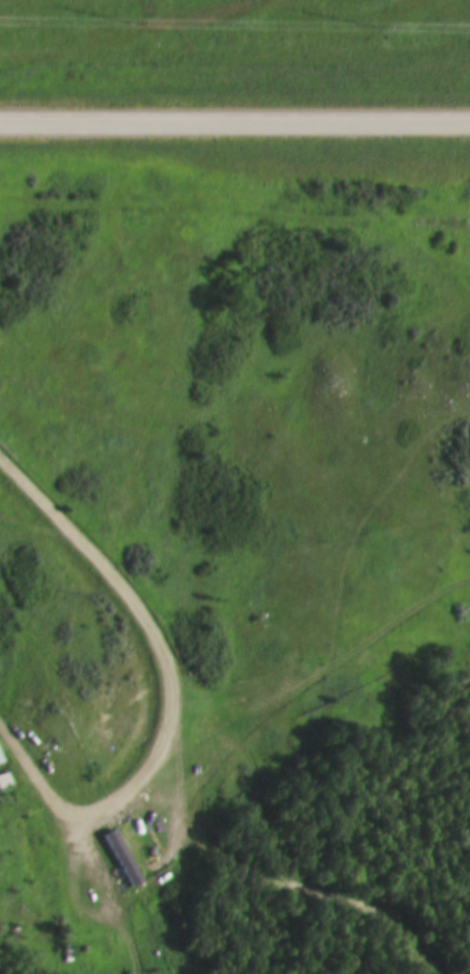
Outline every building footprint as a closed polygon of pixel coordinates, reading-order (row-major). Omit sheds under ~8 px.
[(1,789),(0,787),(0,774),(6,771),(12,783),(1,789)] [(100,835),(112,828),(140,879),(127,885),(100,835)]
